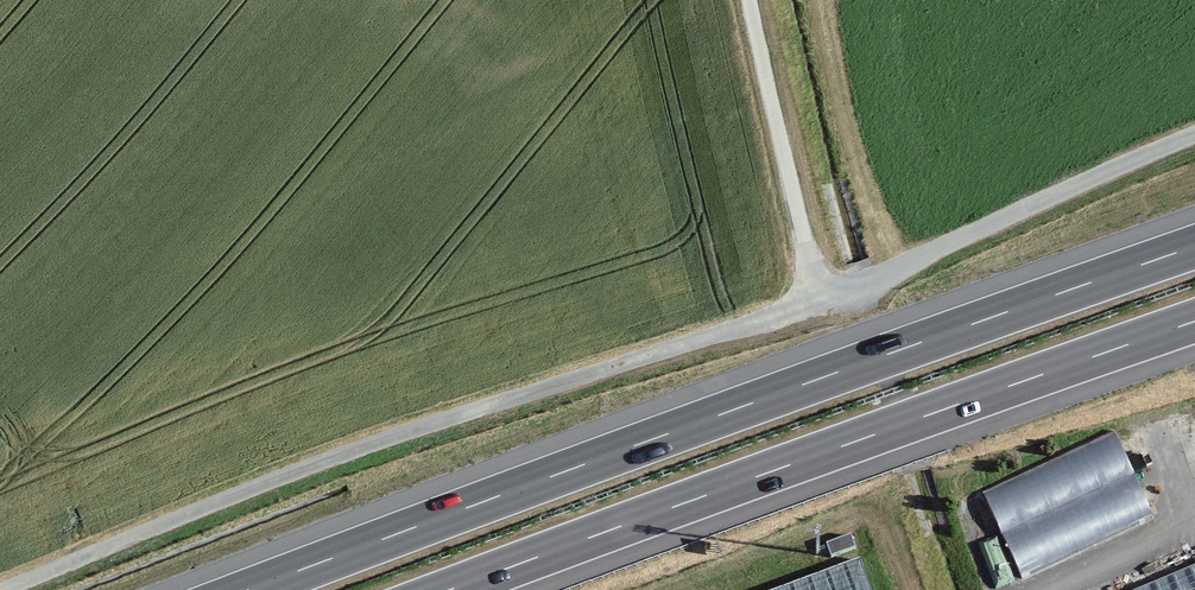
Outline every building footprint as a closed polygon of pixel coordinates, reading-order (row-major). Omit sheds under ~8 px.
[(977,492),(1017,580),(1153,519),(1111,431),(977,492)] [(766,589),(867,589),(854,557),(766,589)] [(1128,589),(1194,589),(1194,562),(1128,589)]
